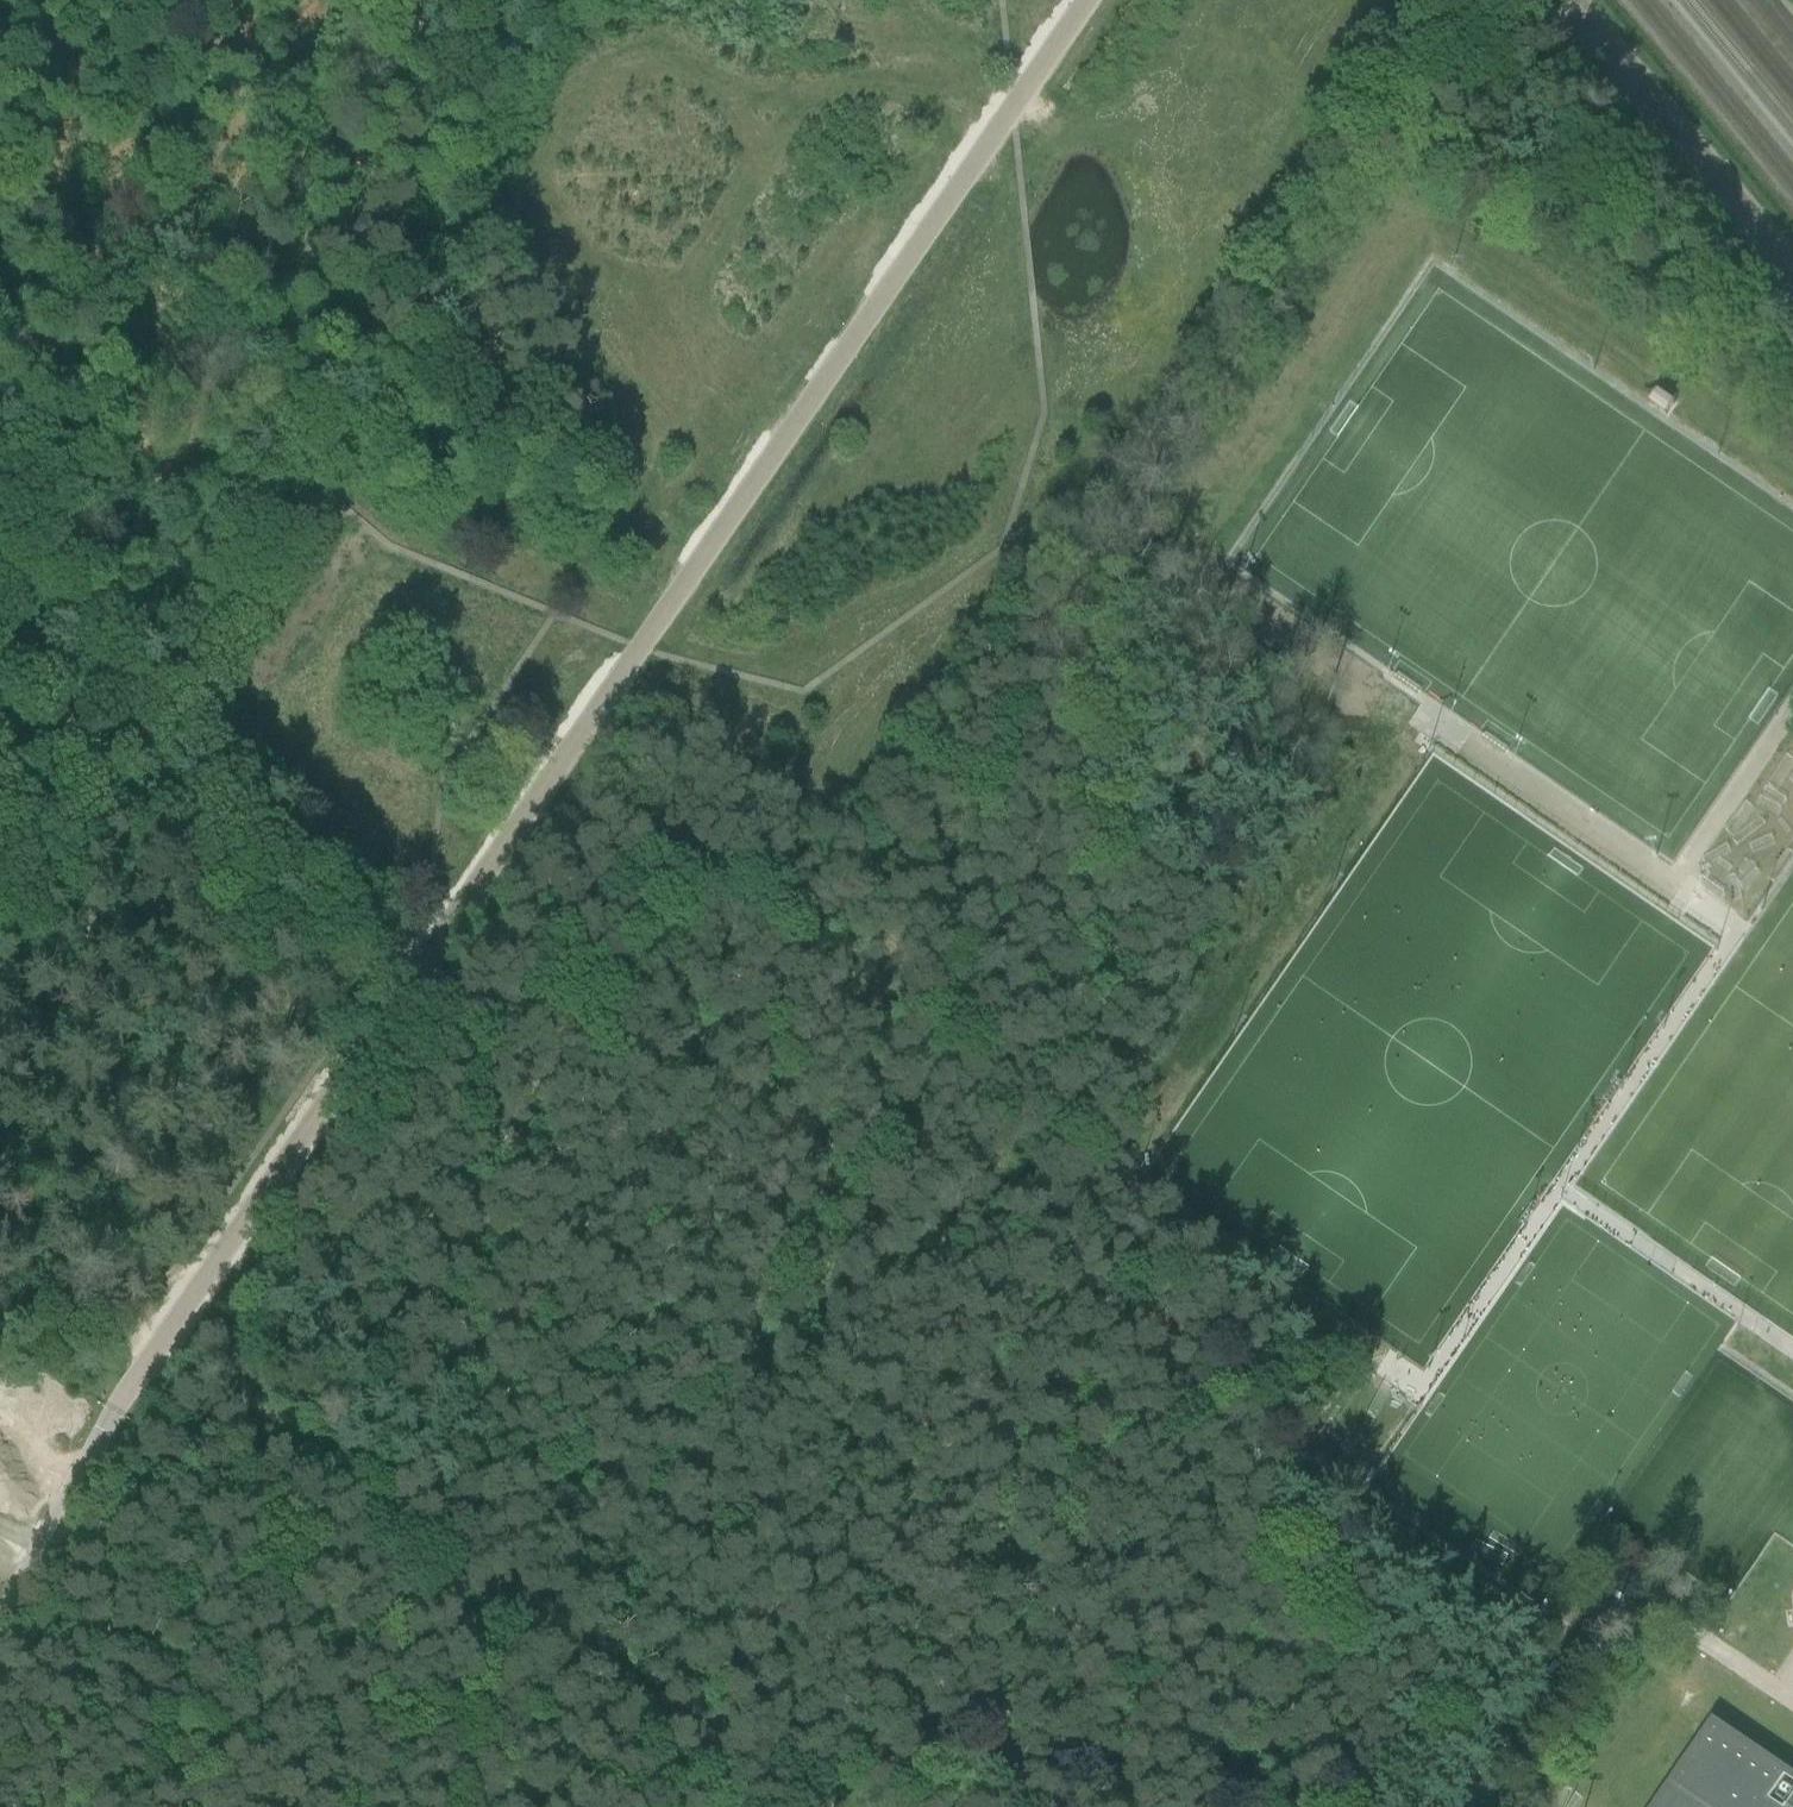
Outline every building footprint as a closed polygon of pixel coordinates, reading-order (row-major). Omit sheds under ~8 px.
[(1656,1806),(1792,1806),(1792,1779),(1713,1724),(1656,1806)]
